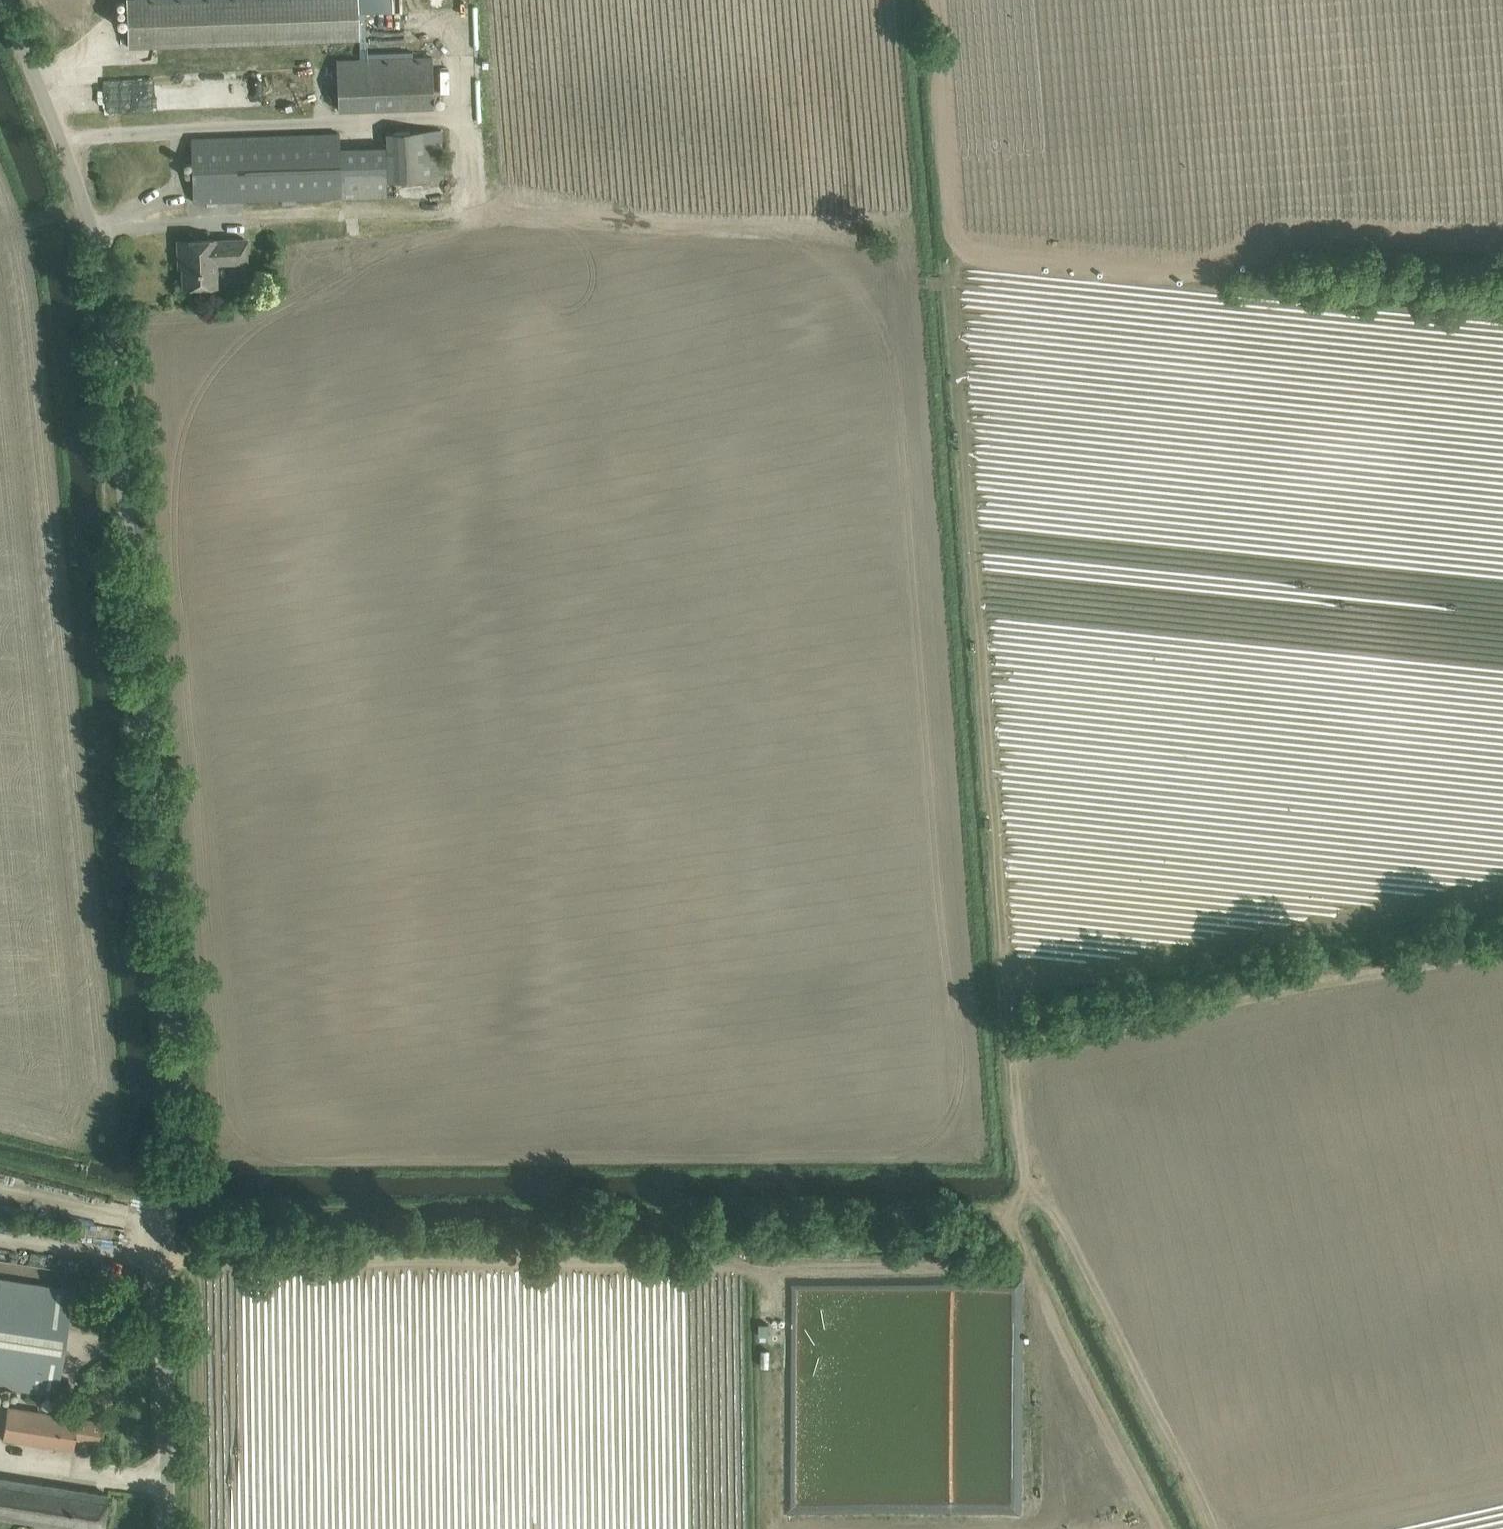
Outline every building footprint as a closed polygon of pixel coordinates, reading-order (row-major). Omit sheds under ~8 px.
[(128,46),(359,38),(360,58),(413,56),(413,52),(366,53),(365,15),(365,11),(402,10),(401,0),(126,0),(128,46)] [(360,58),(337,58),(338,109),(433,106),(431,56),(413,56),(360,58)] [(338,133),(191,138),(193,202),(341,197),(386,195),(386,180),(443,177),(441,130),(385,132),(385,145),(339,147),(338,133)] [(179,258),(182,258),(183,286),(215,285),(215,262),(247,261),(246,239),(214,241),(214,239),(178,240),(179,258)] [(57,1394),(73,1290),(0,1279),(0,1385),(57,1394)] [(7,1407),(2,1438),(73,1449),(78,1417),(7,1407)] [(0,1478),(0,1516),(87,1528),(102,1528),(108,1494),(0,1478)]
